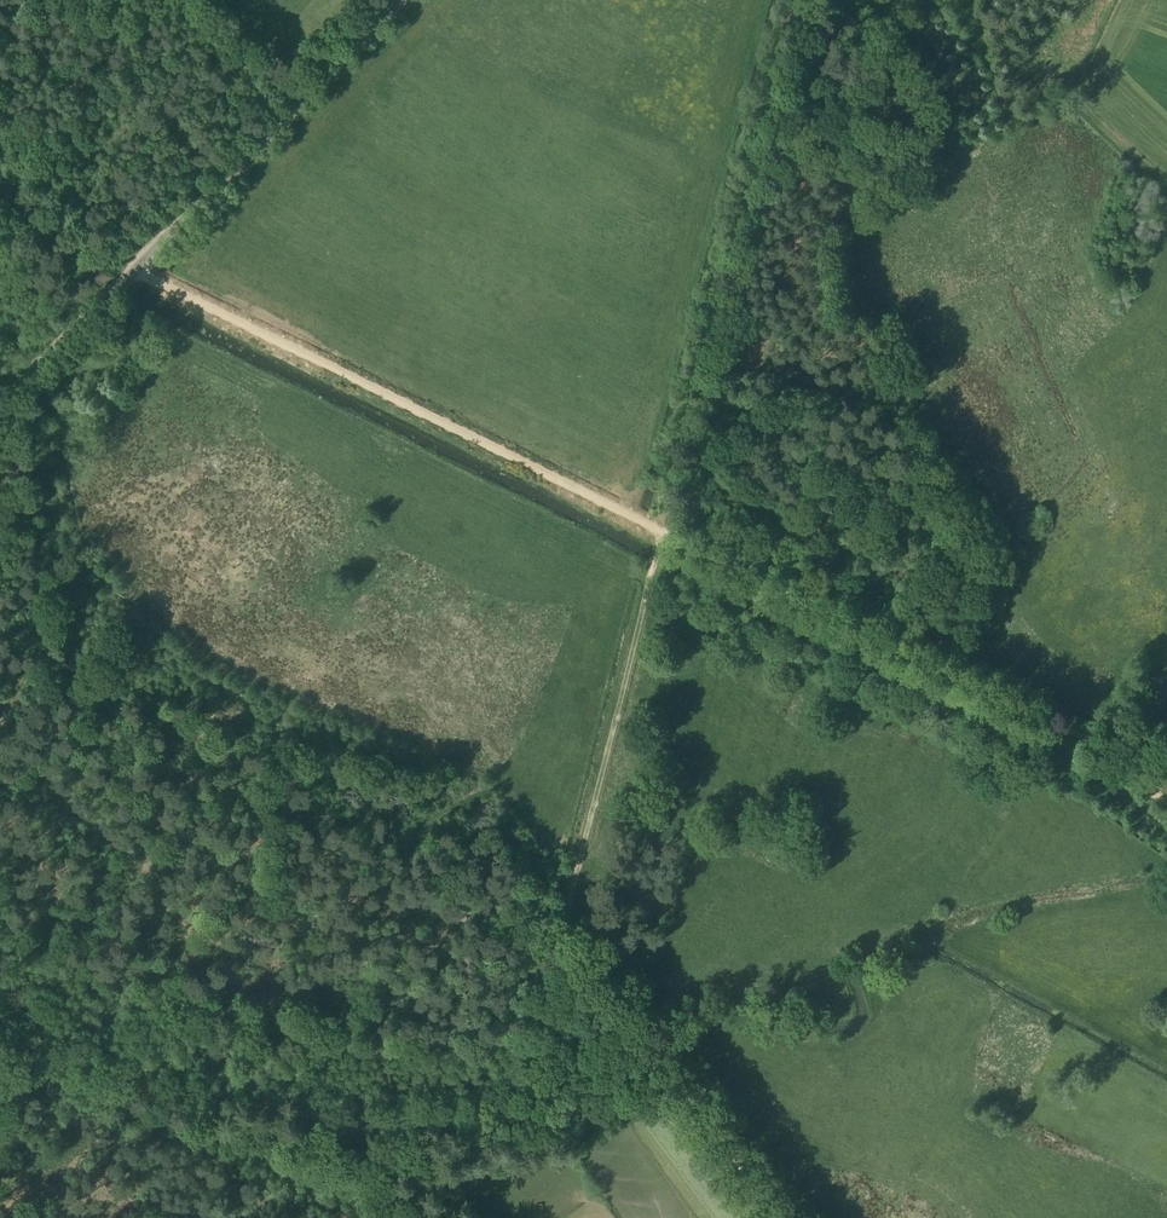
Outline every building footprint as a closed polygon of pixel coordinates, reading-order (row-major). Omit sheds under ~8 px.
[(1118,726),(1116,731),(1125,734),(1127,729),(1118,726)] [(296,864),(305,859),(296,841),(287,845),(296,864)] [(448,922),(465,921),(465,908),(461,909),(461,912),(448,912),(448,922)]
